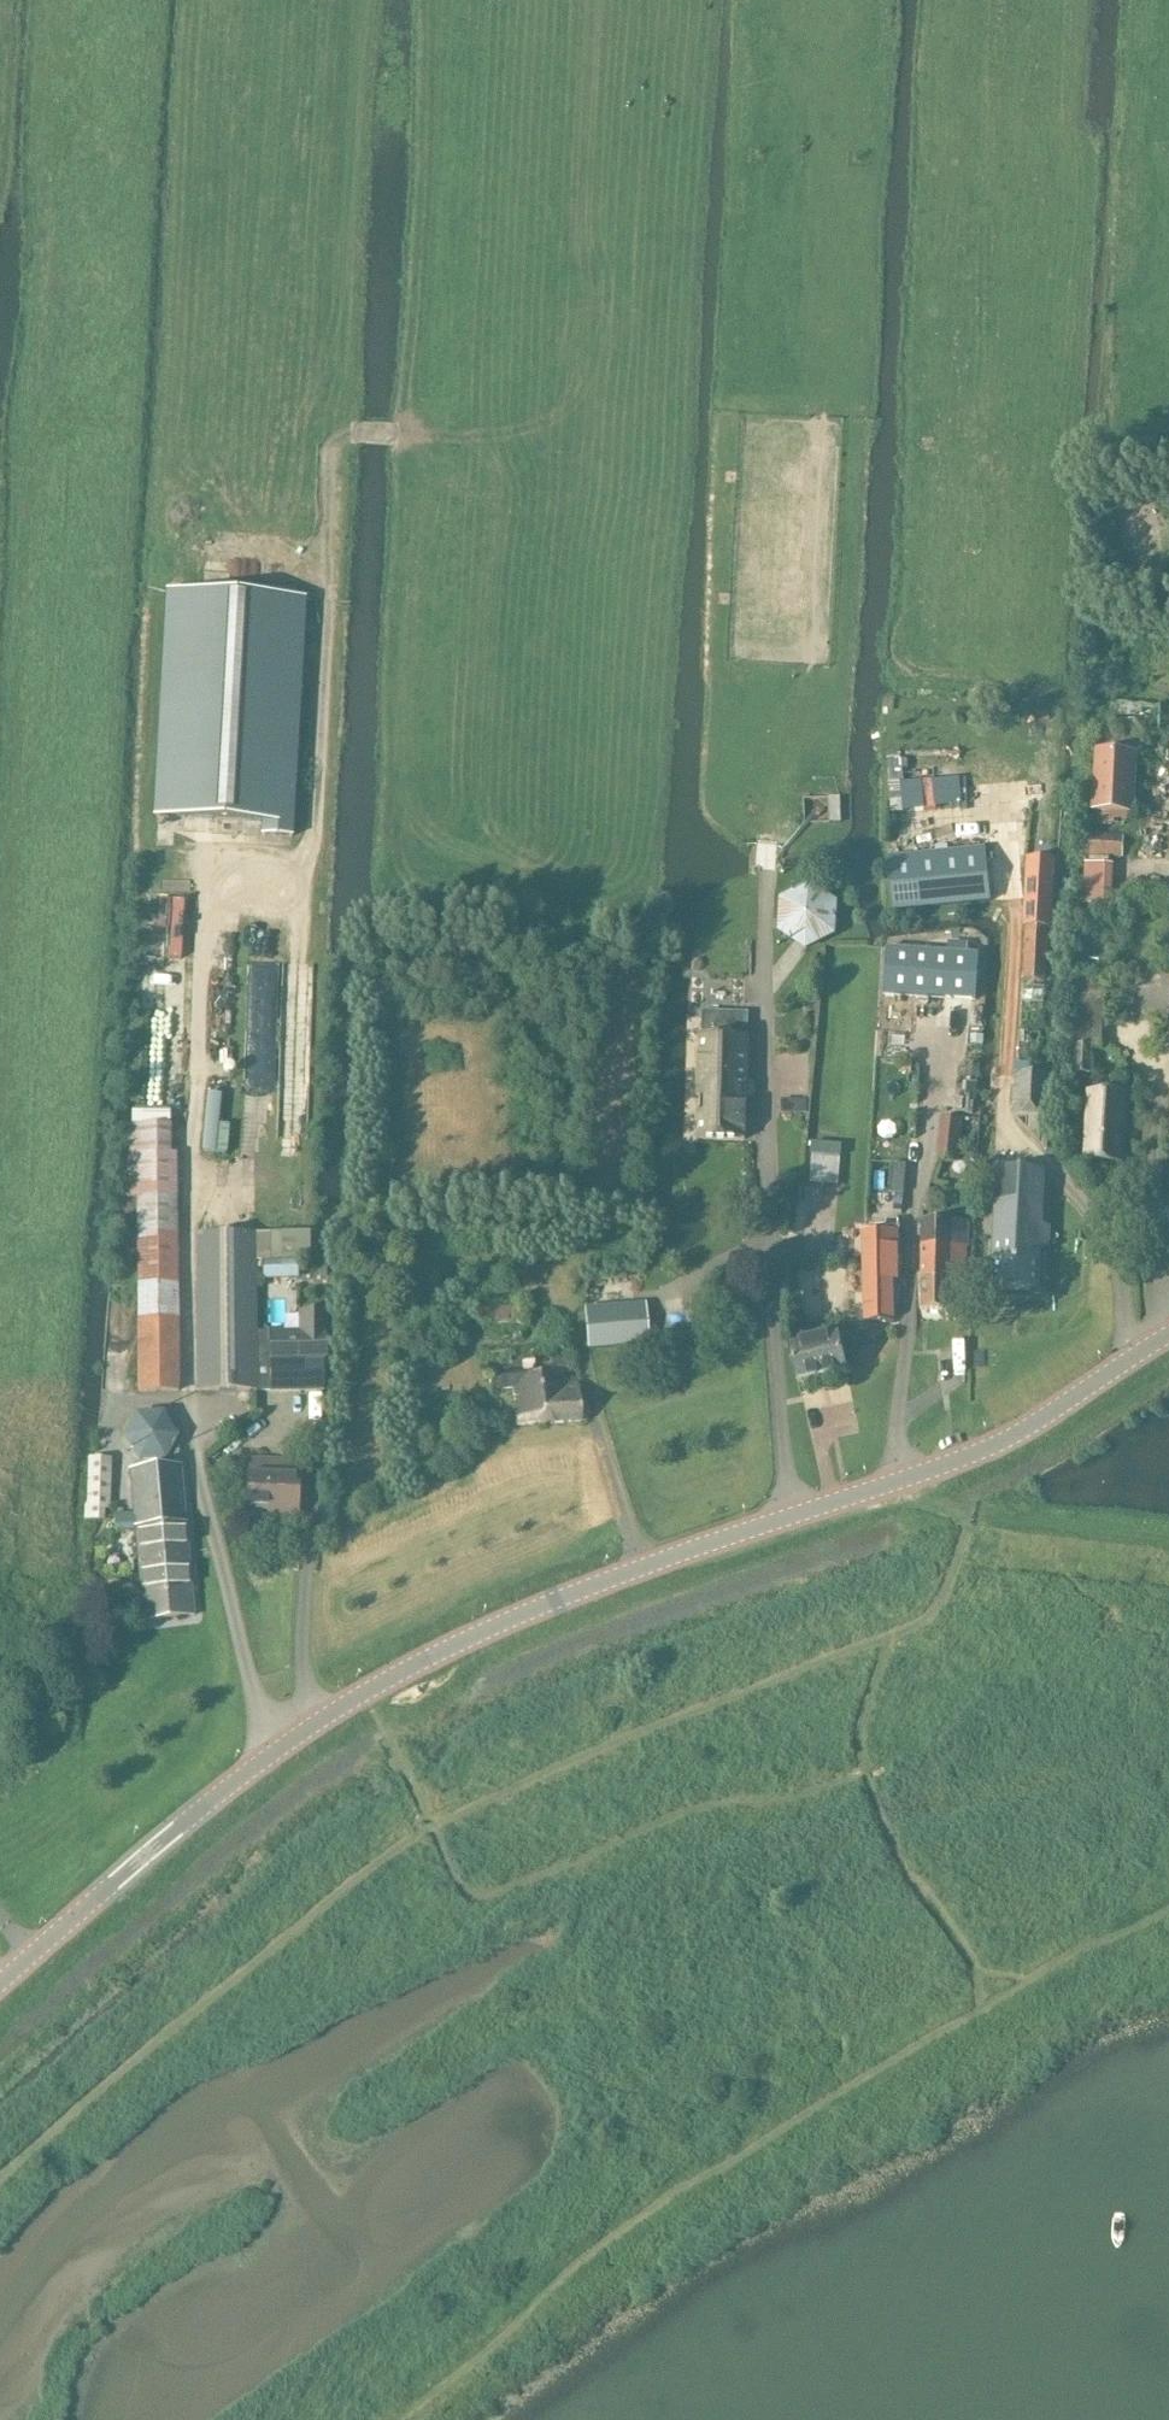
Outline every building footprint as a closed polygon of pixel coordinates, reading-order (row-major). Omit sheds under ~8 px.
[(166,591),(153,817),(261,824),(260,836),(292,837),(292,825),(305,599),(166,591)] [(1093,811),(1092,813),(1128,815),(1134,816),(1138,754),(1135,754),(1096,751),(1096,753),(1093,811)] [(1086,835),(1085,854),(1121,857),(1123,837),(1123,835),(1086,833),(1086,835)] [(967,863),(942,865),(945,906),(985,902),(982,862),(967,863)] [(1084,863),(1083,906),(1111,907),(1113,864),(1084,863)] [(1030,866),(1023,980),(1045,980),(1052,866),(1030,866)] [(780,903),(778,936),(807,954),(836,938),(837,905),(809,887),(780,903)] [(883,951),(879,987),(975,992),(977,955),(883,951)] [(747,1140),(751,1018),(751,1013),(705,1011),(704,1017),(701,1139),(747,1140)] [(1066,1046),(1065,1073),(1090,1074),(1090,1073),(1089,1073),(1091,1048),(1101,1048),(1066,1046)] [(1015,1077),(1013,1118),(1049,1119),(1051,1079),(1015,1077)] [(202,1152),(215,1153),(221,1095),(207,1093),(202,1152)] [(1122,1165),(1125,1095),(1089,1093),(1087,1108),(1084,1163),(1122,1165)] [(942,1117),(938,1161),(957,1163),(961,1119),(942,1117)] [(811,1155),(841,1157),(842,1144),(811,1142),(811,1155)] [(838,1186),(840,1159),(812,1157),(810,1183),(838,1186)] [(891,1165),(888,1194),(901,1195),(904,1195),(906,1166),(903,1166),(891,1165)] [(1036,1287),(1042,1169),(997,1167),(991,1285),(1036,1287)] [(138,1232),(137,1241),(138,1391),(178,1391),(177,1241),(176,1241),(177,1199),(177,1198),(138,1198),(138,1232)] [(886,1233),(865,1233),(865,1322),(893,1322),(893,1282),(898,1283),(898,1235),(898,1221),(885,1221),(886,1233)] [(966,1290),(967,1222),(922,1222),(922,1310),(951,1310),(951,1290),(966,1290)] [(198,1391),(255,1391),(313,1390),(313,1357),(270,1357),(270,1346),(255,1346),(254,1234),(196,1235),(198,1391)] [(295,1261),(262,1261),(262,1280),(295,1280),(295,1261)] [(589,1349),(647,1344),(644,1305),(585,1310),(589,1349)] [(799,1383),(847,1373),(839,1339),(791,1348),(799,1383)] [(517,1426),(545,1425),(581,1423),(578,1385),(569,1385),(566,1347),(509,1352),(512,1371),(489,1373),(489,1374),(483,1375),(484,1381),(489,1381),(491,1392),(514,1389),(517,1426)] [(180,1469),(167,1470),(166,1460),(179,1437),(164,1412),(135,1413),(122,1439),(136,1463),(143,1463),(144,1472),(130,1474),(143,1621),(143,1622),(194,1615),(194,1614),(180,1469)] [(84,1520),(89,1520),(100,1521),(100,1509),(109,1510),(111,1459),(89,1458),(87,1508),(85,1507),(84,1520)] [(296,1517),(298,1476),(294,1476),(294,1465),(278,1465),(278,1475),(247,1475),(246,1511),(278,1512),(278,1517),(296,1517)]
